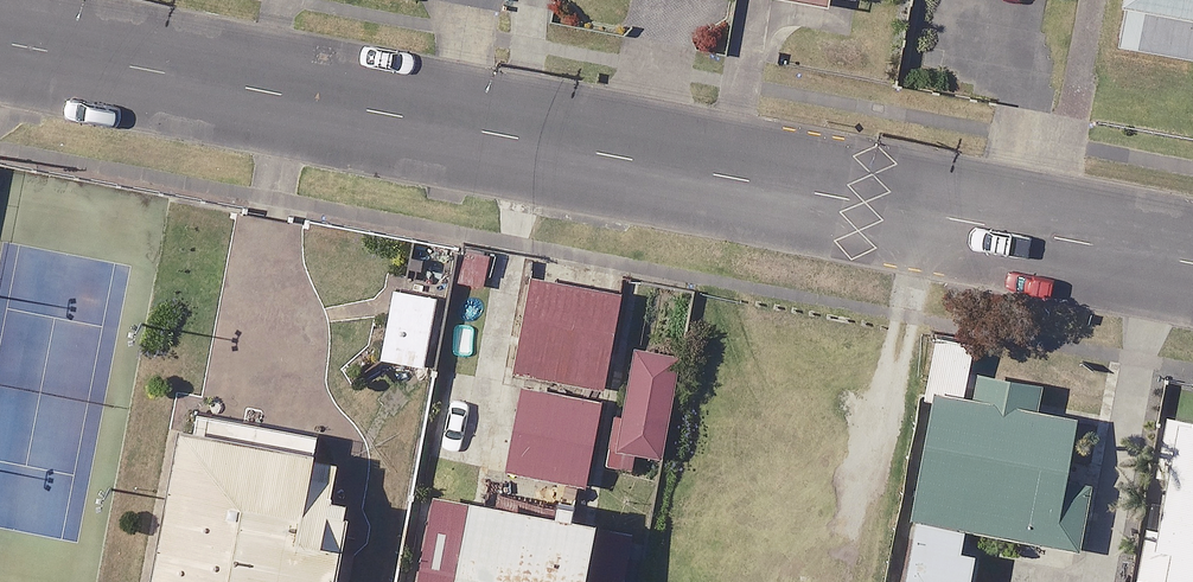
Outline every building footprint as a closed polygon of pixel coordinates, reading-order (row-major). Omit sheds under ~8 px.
[(1123,46),(1192,57),(1192,0),(1131,0),(1123,46)] [(450,299),(397,288),(382,358),(435,369),(450,299)] [(625,301),(539,288),(525,374),(611,388),(625,301)] [(917,525),(989,536),(1079,550),(1089,487),(1074,485),(1078,459),(1096,462),(1102,425),(1043,416),(1048,387),(975,375),(980,343),(936,336),(926,400),(937,402),(917,525)] [(689,369),(629,360),(615,463),(675,471),(689,369)] [(608,404),(523,391),(511,475),(596,488),(608,404)] [(205,415),(200,439),(188,436),(163,581),(341,581),(354,507),(336,504),(343,465),(319,461),(324,436),(205,415)] [(1174,421),(1144,581),(1192,581),(1192,424),(1174,421)] [(447,497),(432,581),(627,581),(636,531),(447,497)] [(917,525),(908,581),(982,581),(989,536),(917,525)]
